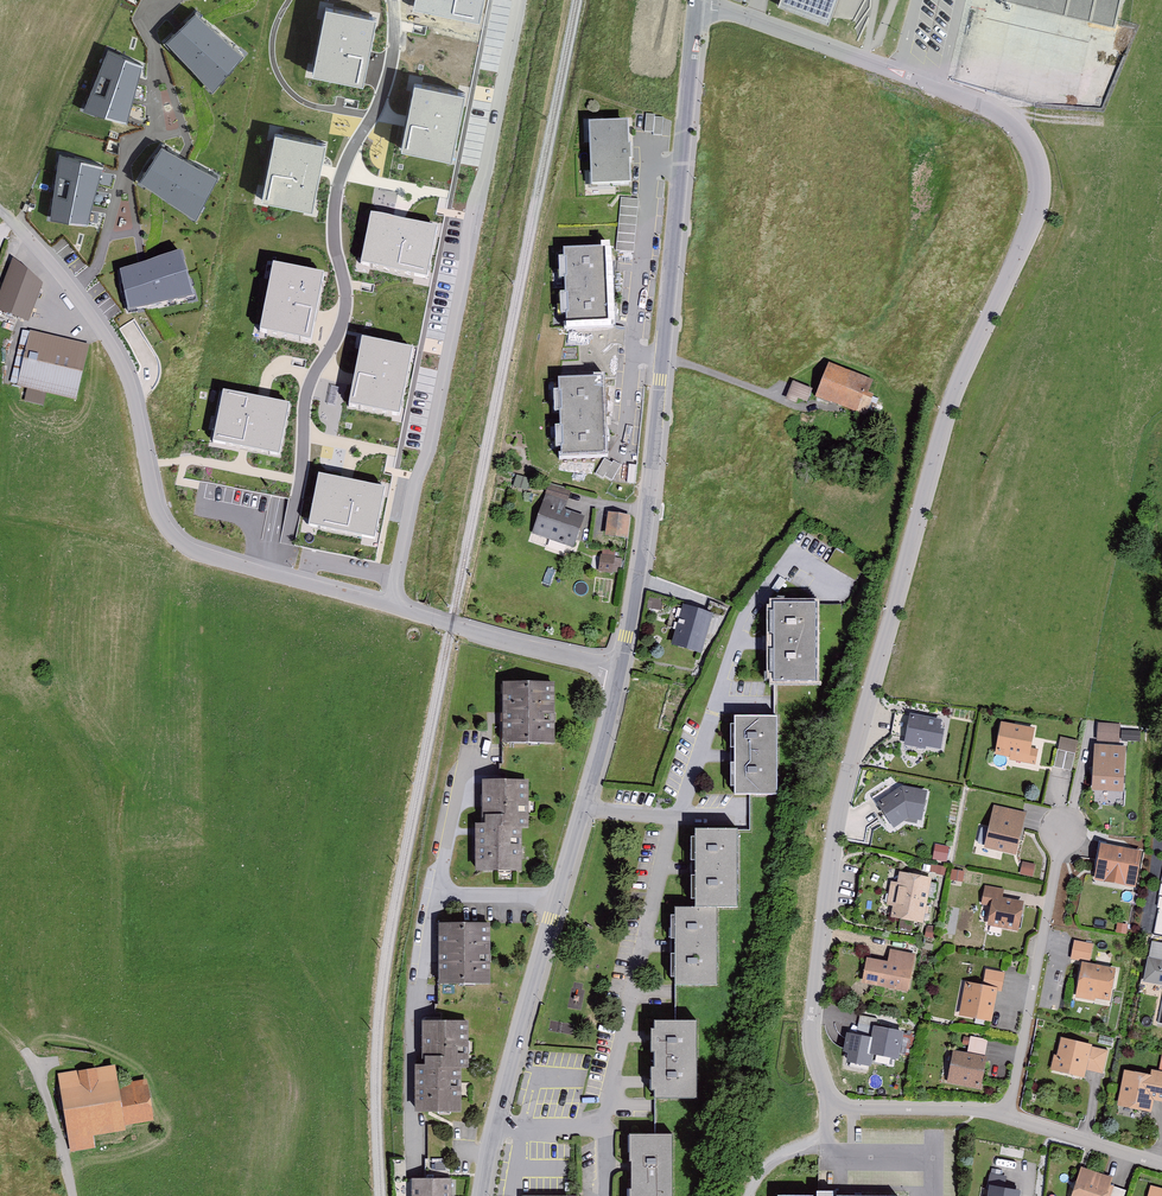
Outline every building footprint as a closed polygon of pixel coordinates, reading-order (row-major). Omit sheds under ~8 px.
[(413,7),(480,20),(484,0),(414,0),(413,7)] [(828,23),(837,0),(779,0),(778,5),(828,23)] [(1000,4),(1013,7),(1014,2),(1116,26),(1122,0),(1001,0),(1000,4)] [(367,65),(377,17),(326,7),(312,73),(363,83),(367,65)] [(195,12),(165,40),(212,90),(244,53),(195,12)] [(127,122),(143,63),(108,49),(83,110),(127,122)] [(465,92),(414,82),(406,122),(401,148),(452,158),(465,92)] [(662,136),(664,118),(655,117),(655,115),(646,114),(645,132),(653,133),(653,135),(662,136)] [(603,185),(629,184),(628,162),(632,162),(631,147),(627,147),(626,125),(594,127),(594,139),(595,174),(597,174),(597,184),(603,184),(603,185)] [(320,170),(326,142),(275,132),(262,199),(313,209),(320,170)] [(195,217),(218,175),(182,155),(162,145),(140,181),(195,217)] [(59,154),(50,218),(87,224),(103,165),(59,154)] [(616,251),(634,252),(639,199),(621,198),(616,251)] [(400,222),(371,216),(361,267),(427,280),(438,229),(400,222)] [(565,296),(567,296),(568,314),(566,314),(566,327),(610,326),(607,249),(563,251),(564,261),(565,260),(566,278),(564,278),(565,296)] [(119,272),(128,313),(195,299),(181,253),(143,265),(119,272)] [(0,308),(0,310),(25,319),(26,320),(39,285),(16,265),(0,308)] [(316,317),(324,278),(273,268),(260,334),(311,344),(316,317)] [(77,400),(90,346),(33,332),(27,354),(21,352),(18,362),(25,364),(20,385),(30,388),(26,401),(43,405),(47,392),(77,400)] [(413,352),(362,342),(355,380),(349,408),(400,418),(413,352)] [(829,368),(818,395),(865,414),(872,397),(866,394),(871,381),(850,373),(849,376),(829,368)] [(561,457),(605,455),(602,378),(558,380),(559,393),(560,393),(561,411),(559,411),(560,429),(562,429),(563,447),(561,447),(561,457)] [(790,400),(798,403),(800,398),(809,402),(813,392),(795,385),(790,400)] [(340,388),(331,386),(328,403),(336,405),(340,388)] [(279,457),(290,407),(263,401),(223,393),(213,444),(243,450),(279,457)] [(604,476),(612,481),(621,465),(613,461),(612,463),(604,458),(595,474),(603,478),(604,476)] [(346,482),(319,477),(308,527),(375,541),(385,490),(346,482)] [(560,511),(564,501),(566,501),(569,492),(550,486),(534,533),(573,546),(582,518),(560,511)] [(608,535),(625,538),(628,517),(610,515),(608,535)] [(612,572),(612,571),(620,572),(621,560),(602,557),(600,571),(612,572)] [(773,674),(773,682),(816,683),(817,604),(774,604),(774,613),(770,613),(770,674),(773,674)] [(699,650),(709,616),(674,605),(670,617),(679,619),(678,623),(680,624),(678,630),(680,630),(676,644),(699,650)] [(503,732),(503,742),(553,742),(553,721),(555,721),(556,714),(553,714),(553,683),(502,682),(502,694),(506,694),(506,714),(502,714),(502,722),(506,722),(506,732),(503,732)] [(893,730),(902,732),(906,713),(896,711),(893,730)] [(939,722),(912,716),(907,741),(909,741),(910,745),(913,745),(916,743),(939,747),(942,734),(937,733),(939,722)] [(735,787),(735,796),(779,795),(778,717),(736,718),(736,726),(731,726),(732,787),(735,787)] [(1119,725),(1098,724),(1098,740),(1118,741),(1119,725)] [(998,752),(1012,755),(1016,752),(1027,754),(1025,762),(1035,764),(1037,750),(1028,749),(1032,731),(1003,726),(998,752)] [(1123,749),(1097,748),(1095,787),(1120,789),(1123,749)] [(1058,750),(1054,767),(1071,771),(1075,754),(1058,750)] [(485,795),(482,795),(482,806),(485,807),(485,818),(488,818),(488,825),(478,825),(478,848),(475,848),(475,859),(478,859),(478,870),(500,870),(500,873),(510,873),(510,870),(520,870),(520,826),(526,826),(526,812),(530,812),(530,801),(526,801),(526,781),(485,781),(485,795)] [(887,814),(881,818),(886,826),(893,821),(891,819),(900,813),(920,817),(925,794),(903,789),(880,804),(887,814)] [(1119,796),(1102,795),(1101,804),(1119,805),(1119,796)] [(979,844),(1014,852),(1023,815),(996,809),(991,829),(983,827),(981,829),(978,842),(979,844)] [(695,900),(695,908),(718,908),(738,908),(737,830),(695,830),(695,838),(690,838),(691,900),(695,900)] [(1107,842),(1099,841),(1094,870),(1109,873),(1112,877),(1119,879),(1123,876),(1134,878),(1138,854),(1106,848),(1107,842)] [(947,848),(939,846),(937,857),(945,859),(947,848)] [(1035,865),(1026,863),(1024,874),(1032,876),(1035,865)] [(914,877),(901,874),(893,915),(921,921),(923,912),(926,912),(927,907),(924,906),(929,880),(919,878),(920,874),(914,873),(914,877)] [(1022,904),(994,898),(989,923),(1017,928),(1022,904)] [(676,915),(671,915),(671,977),(675,977),(675,985),(718,985),(718,908),(695,908),(676,908),(676,915)] [(441,935),(441,954),(439,953),(438,962),(442,962),(442,972),(438,972),(438,983),(489,983),(489,961),(492,961),(492,953),(489,953),(489,923),(439,923),(439,935),(441,935)] [(1118,924),(1117,931),(1125,932),(1126,926),(1118,924)] [(1073,960),(1090,963),(1094,945),(1076,942),(1073,960)] [(1152,944),(1145,981),(1161,984),(1161,946),(1152,944)] [(892,953),(889,965),(868,961),(864,981),(907,989),(913,957),(892,953)] [(1113,971),(1084,965),(1079,989),(1091,991),(1093,995),(1108,997),(1113,971)] [(986,970),(983,987),(968,984),(965,999),(968,1003),(965,1014),(989,1019),(994,990),(1001,991),(1004,973),(986,970)] [(858,1024),(876,1027),(877,1019),(860,1015),(858,1024)] [(655,1067),(651,1067),(651,1090),(655,1090),(655,1098),(697,1098),(697,1020),(655,1020),(655,1029),(651,1029),(651,1052),(655,1052),(655,1067)] [(471,1042),(468,1042),(468,1021),(425,1021),(425,1035),(422,1035),(422,1047),(425,1047),(425,1058),(428,1058),(428,1065),(418,1065),(418,1088),(415,1088),(415,1099),(418,1099),(418,1110),(441,1110),(441,1114),(452,1114),(452,1110),(460,1110),(460,1066),(468,1066),(468,1053),(471,1053),(471,1042)] [(901,1032),(876,1027),(874,1038),(872,1053),(896,1057),(901,1032)] [(872,1053),(874,1038),(848,1032),(844,1050),(849,1051),(847,1062),(869,1066),(872,1053)] [(1084,1068),(1102,1073),(1107,1051),(1063,1040),(1058,1060),(1063,1061),(1060,1070),(1082,1075),(1084,1068)] [(984,1059),(955,1054),(950,1077),(962,1079),(964,1083),(979,1086),(984,1059)] [(115,1079),(96,1083),(94,1071),(81,1074),(83,1085),(62,1089),(69,1131),(149,1117),(143,1083),(136,1084),(135,1082),(122,1084),(124,1092),(118,1093),(115,1079)] [(1148,1109),(1150,1095),(1161,1098),(1161,1075),(1153,1073),(1153,1078),(1128,1073),(1122,1103),(1148,1109)] [(672,1134),(630,1134),(630,1161),(632,1161),(632,1189),(630,1189),(630,1195),(672,1195),(672,1134)] [(990,1175),(988,1187),(992,1188),(990,1195),(1017,1195),(1018,1192),(1002,1189),(1004,1177),(990,1175)] [(1108,1179),(1099,1176),(1097,1181),(1082,1176),(1076,1195),(1102,1195),(1106,1184),(1108,1179)] [(450,1178),(415,1178),(415,1195),(450,1195),(450,1178)] [(1126,1191),(1114,1187),(1111,1195),(1124,1195),(1126,1191)] [(1152,1187),(1149,1195),(1161,1195),(1161,1190),(1152,1187)]
